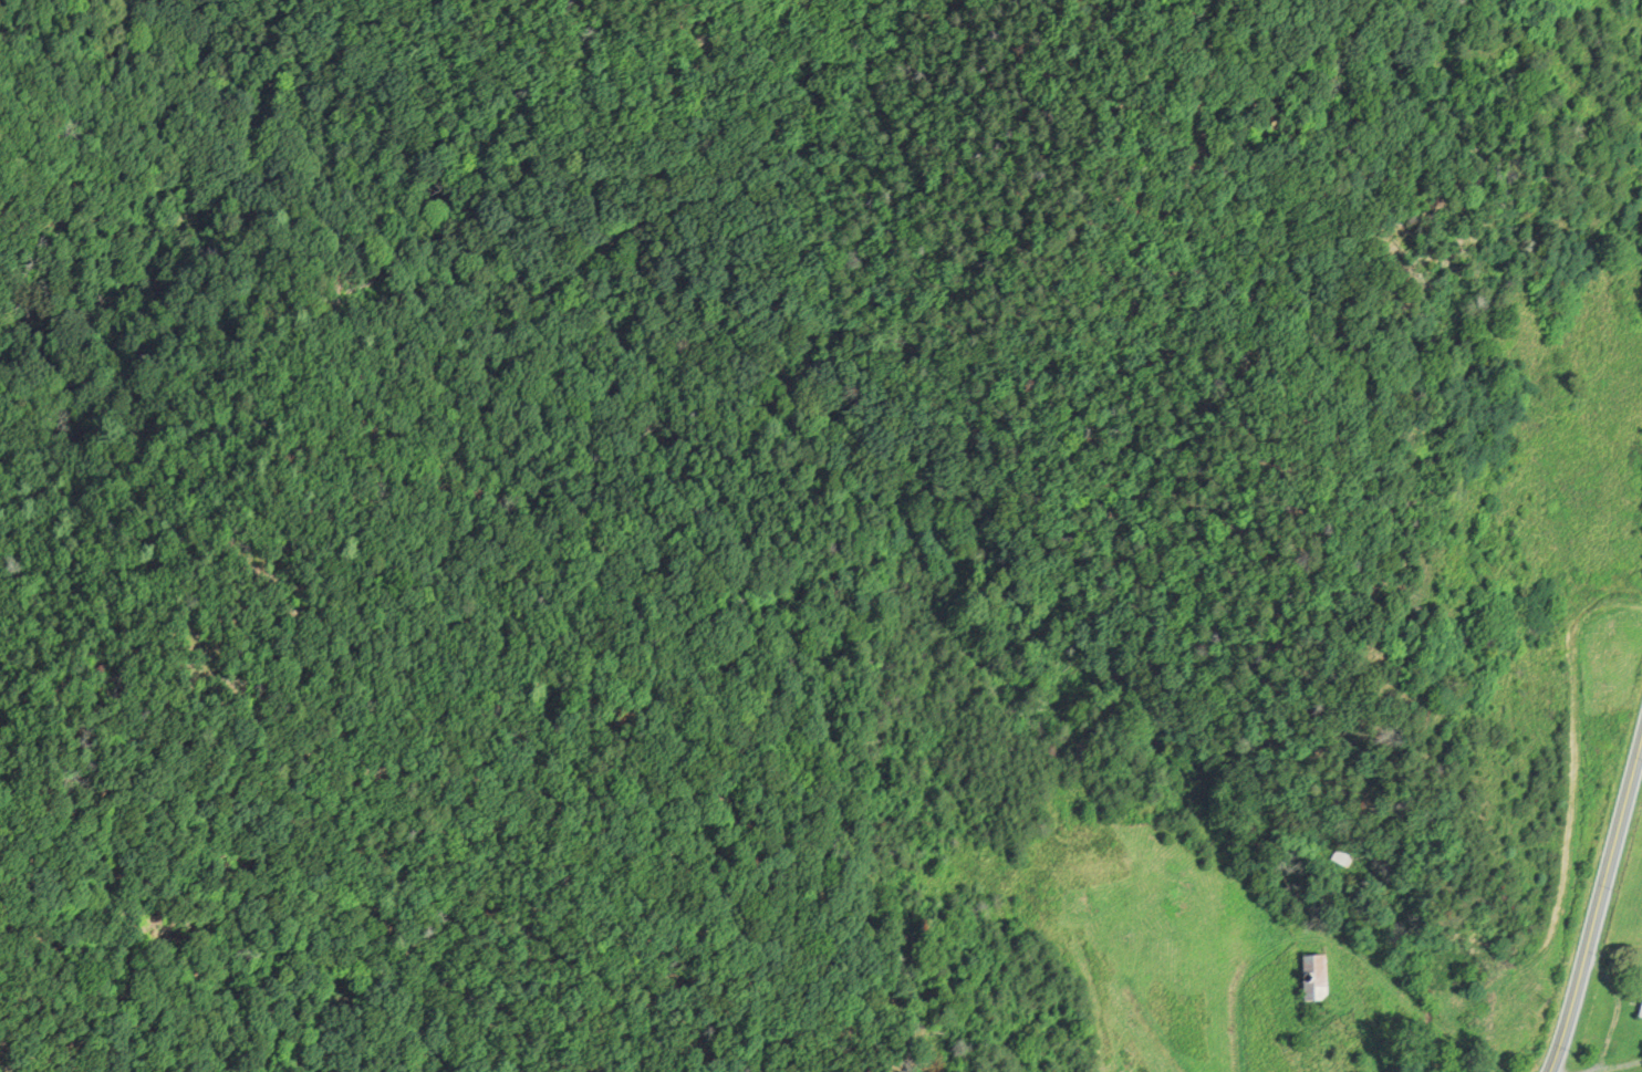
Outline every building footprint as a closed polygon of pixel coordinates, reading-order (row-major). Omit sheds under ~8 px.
[(1337,849),(1332,860),(1350,868),(1355,856),(1337,849)] [(1305,958),(1307,1001),(1330,1000),(1328,957),(1305,958)]
